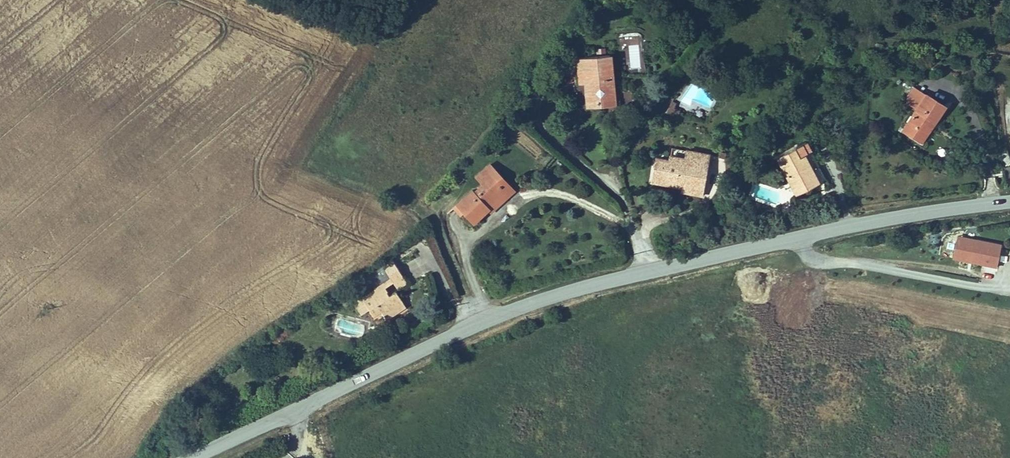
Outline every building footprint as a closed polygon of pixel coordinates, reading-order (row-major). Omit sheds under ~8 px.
[(628,69),(642,69),(641,35),(619,35),(619,62),(628,62),(628,69)] [(613,90),(612,78),(613,78),(612,71),(610,56),(611,56),(611,55),(577,58),(577,59),(579,59),(579,65),(578,66),(579,67),(580,67),(580,74),(579,74),(580,84),(586,84),(587,102),(592,106),(597,106),(600,102),(602,101),(606,105),(610,105),(614,100),(613,92),(614,92),(614,90),(613,90)] [(917,108),(926,94),(914,87),(908,97),(907,102),(917,108)] [(615,105),(614,92),(613,92),(614,100),(610,105),(606,105),(602,101),(600,102),(597,106),(592,106),(587,102),(588,108),(615,105)] [(931,127),(945,106),(926,94),(917,108),(903,130),(923,143),(932,128),(931,127)] [(680,112),(673,109),(676,104),(672,102),(667,113),(677,117),(680,112)] [(818,182),(803,154),(810,150),(805,139),(794,145),(796,148),(777,157),(796,193),(818,182)] [(1005,145),(1000,144),(1003,167),(1009,166),(1009,157),(1005,145)] [(777,157),(796,148),(794,145),(776,155),(777,157)] [(685,163),(688,150),(673,147),(670,160),(685,163)] [(696,175),(698,166),(707,167),(709,154),(688,150),(685,163),(670,160),(656,158),(654,168),(658,168),(656,178),(664,179),(664,183),(674,185),(675,181),(691,184),(693,175),(696,175)] [(494,205),(506,193),(499,185),(501,182),(494,175),(497,172),(490,164),(476,177),(483,185),(475,192),(474,191),(458,206),(465,214),(474,224),(489,210),(490,209),(487,205),(491,202),(494,205)] [(515,190),(491,164),(490,164),(497,172),(494,175),(501,182),(499,185),(506,193),(494,205),(491,202),(487,205),(490,209),(489,210),(490,212),(515,190)] [(702,194),(707,167),(698,166),(696,175),(693,175),(691,184),(675,181),(674,185),(673,189),(702,194)] [(656,178),(658,168),(654,168),(652,181),(664,183),(664,179),(656,178)] [(465,214),(458,206),(454,210),(461,218),(465,214)] [(955,237),(952,262),(998,267),(1000,242),(955,237)] [(403,302),(395,291),(389,295),(386,292),(387,291),(385,287),(394,282),(403,276),(398,269),(373,285),(375,289),(353,304),(359,312),(367,307),(373,315),(380,310),(386,319),(396,312),(393,308),(403,302)] [(398,288),(407,283),(403,276),(394,282),(398,288)] [(396,312),(405,306),(403,302),(393,308),(396,312)]
